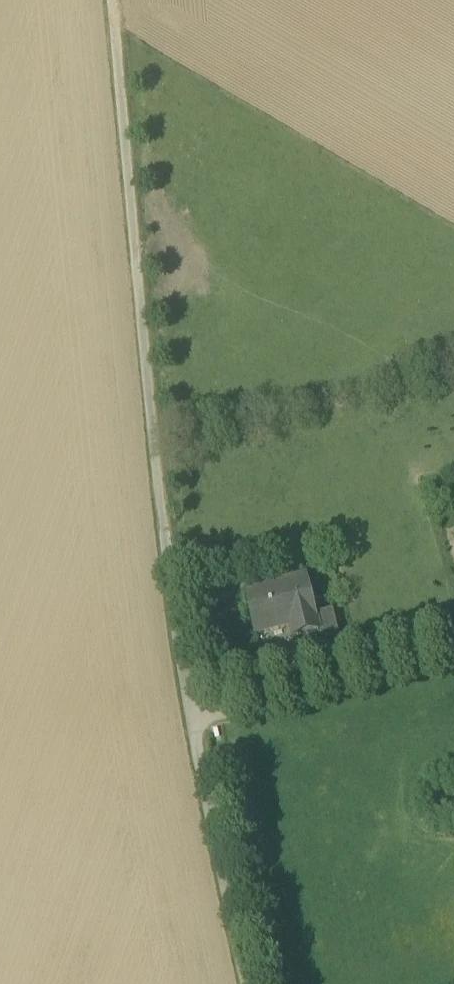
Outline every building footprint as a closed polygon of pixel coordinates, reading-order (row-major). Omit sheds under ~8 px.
[(291,626),(294,637),(317,631),(318,631),(314,616),(305,579),(286,583),(287,586),(269,591),(268,588),(246,593),(256,635),(291,626)] [(317,631),(321,644),(340,639),(333,611),(314,616),(318,631),(317,631)]
